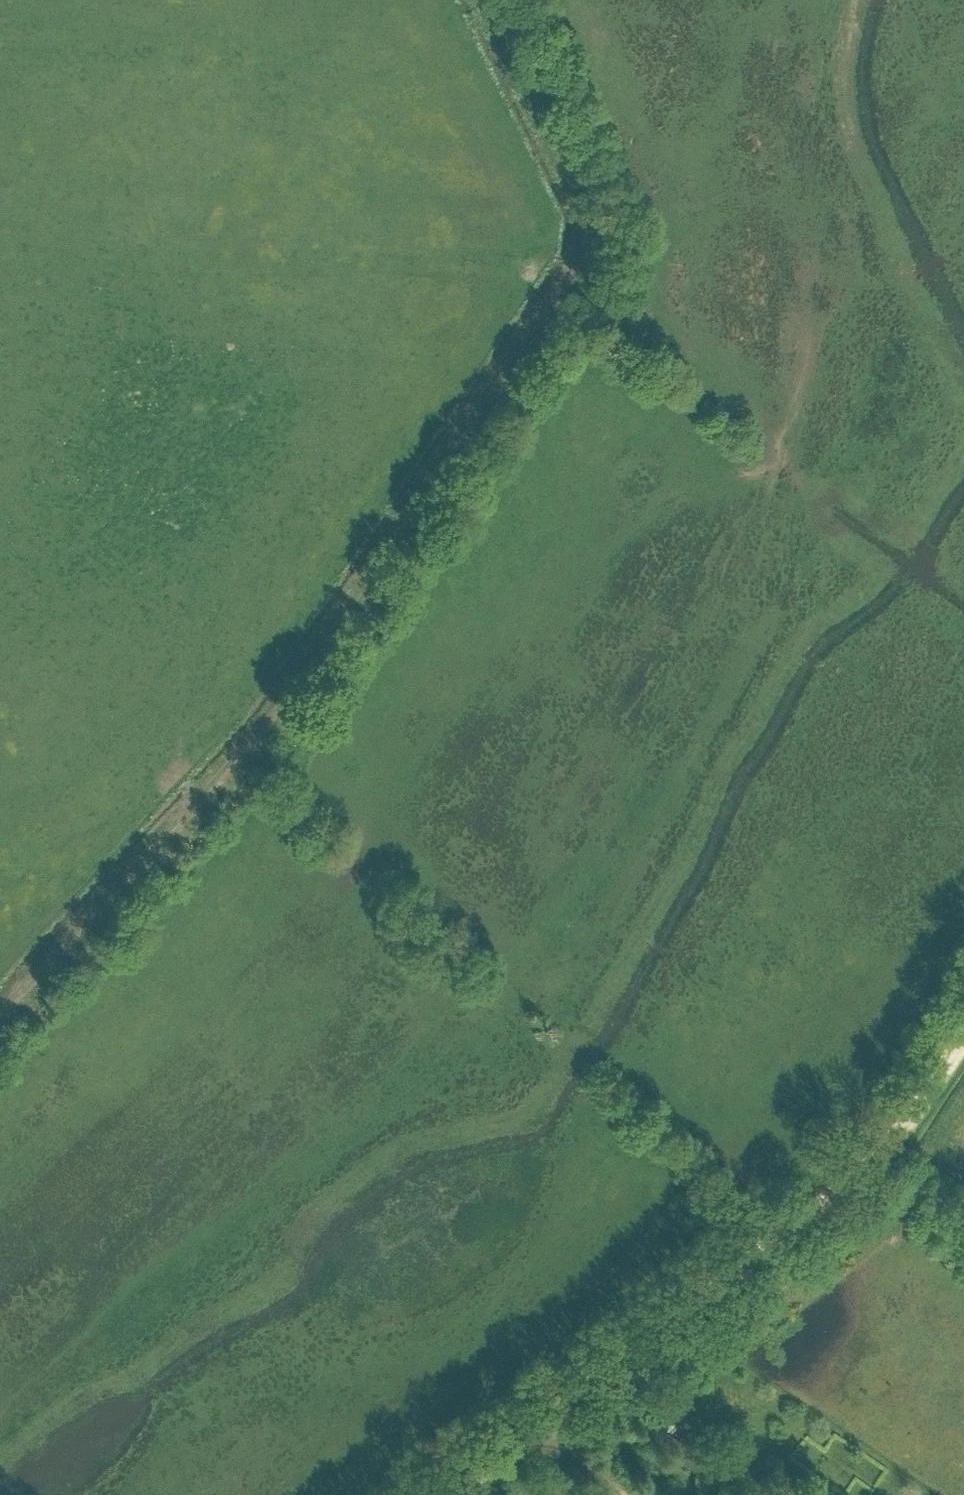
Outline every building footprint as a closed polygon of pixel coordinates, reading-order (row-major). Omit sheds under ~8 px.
[(711,1463),(654,1426),(645,1440),(702,1477),(711,1463)]
